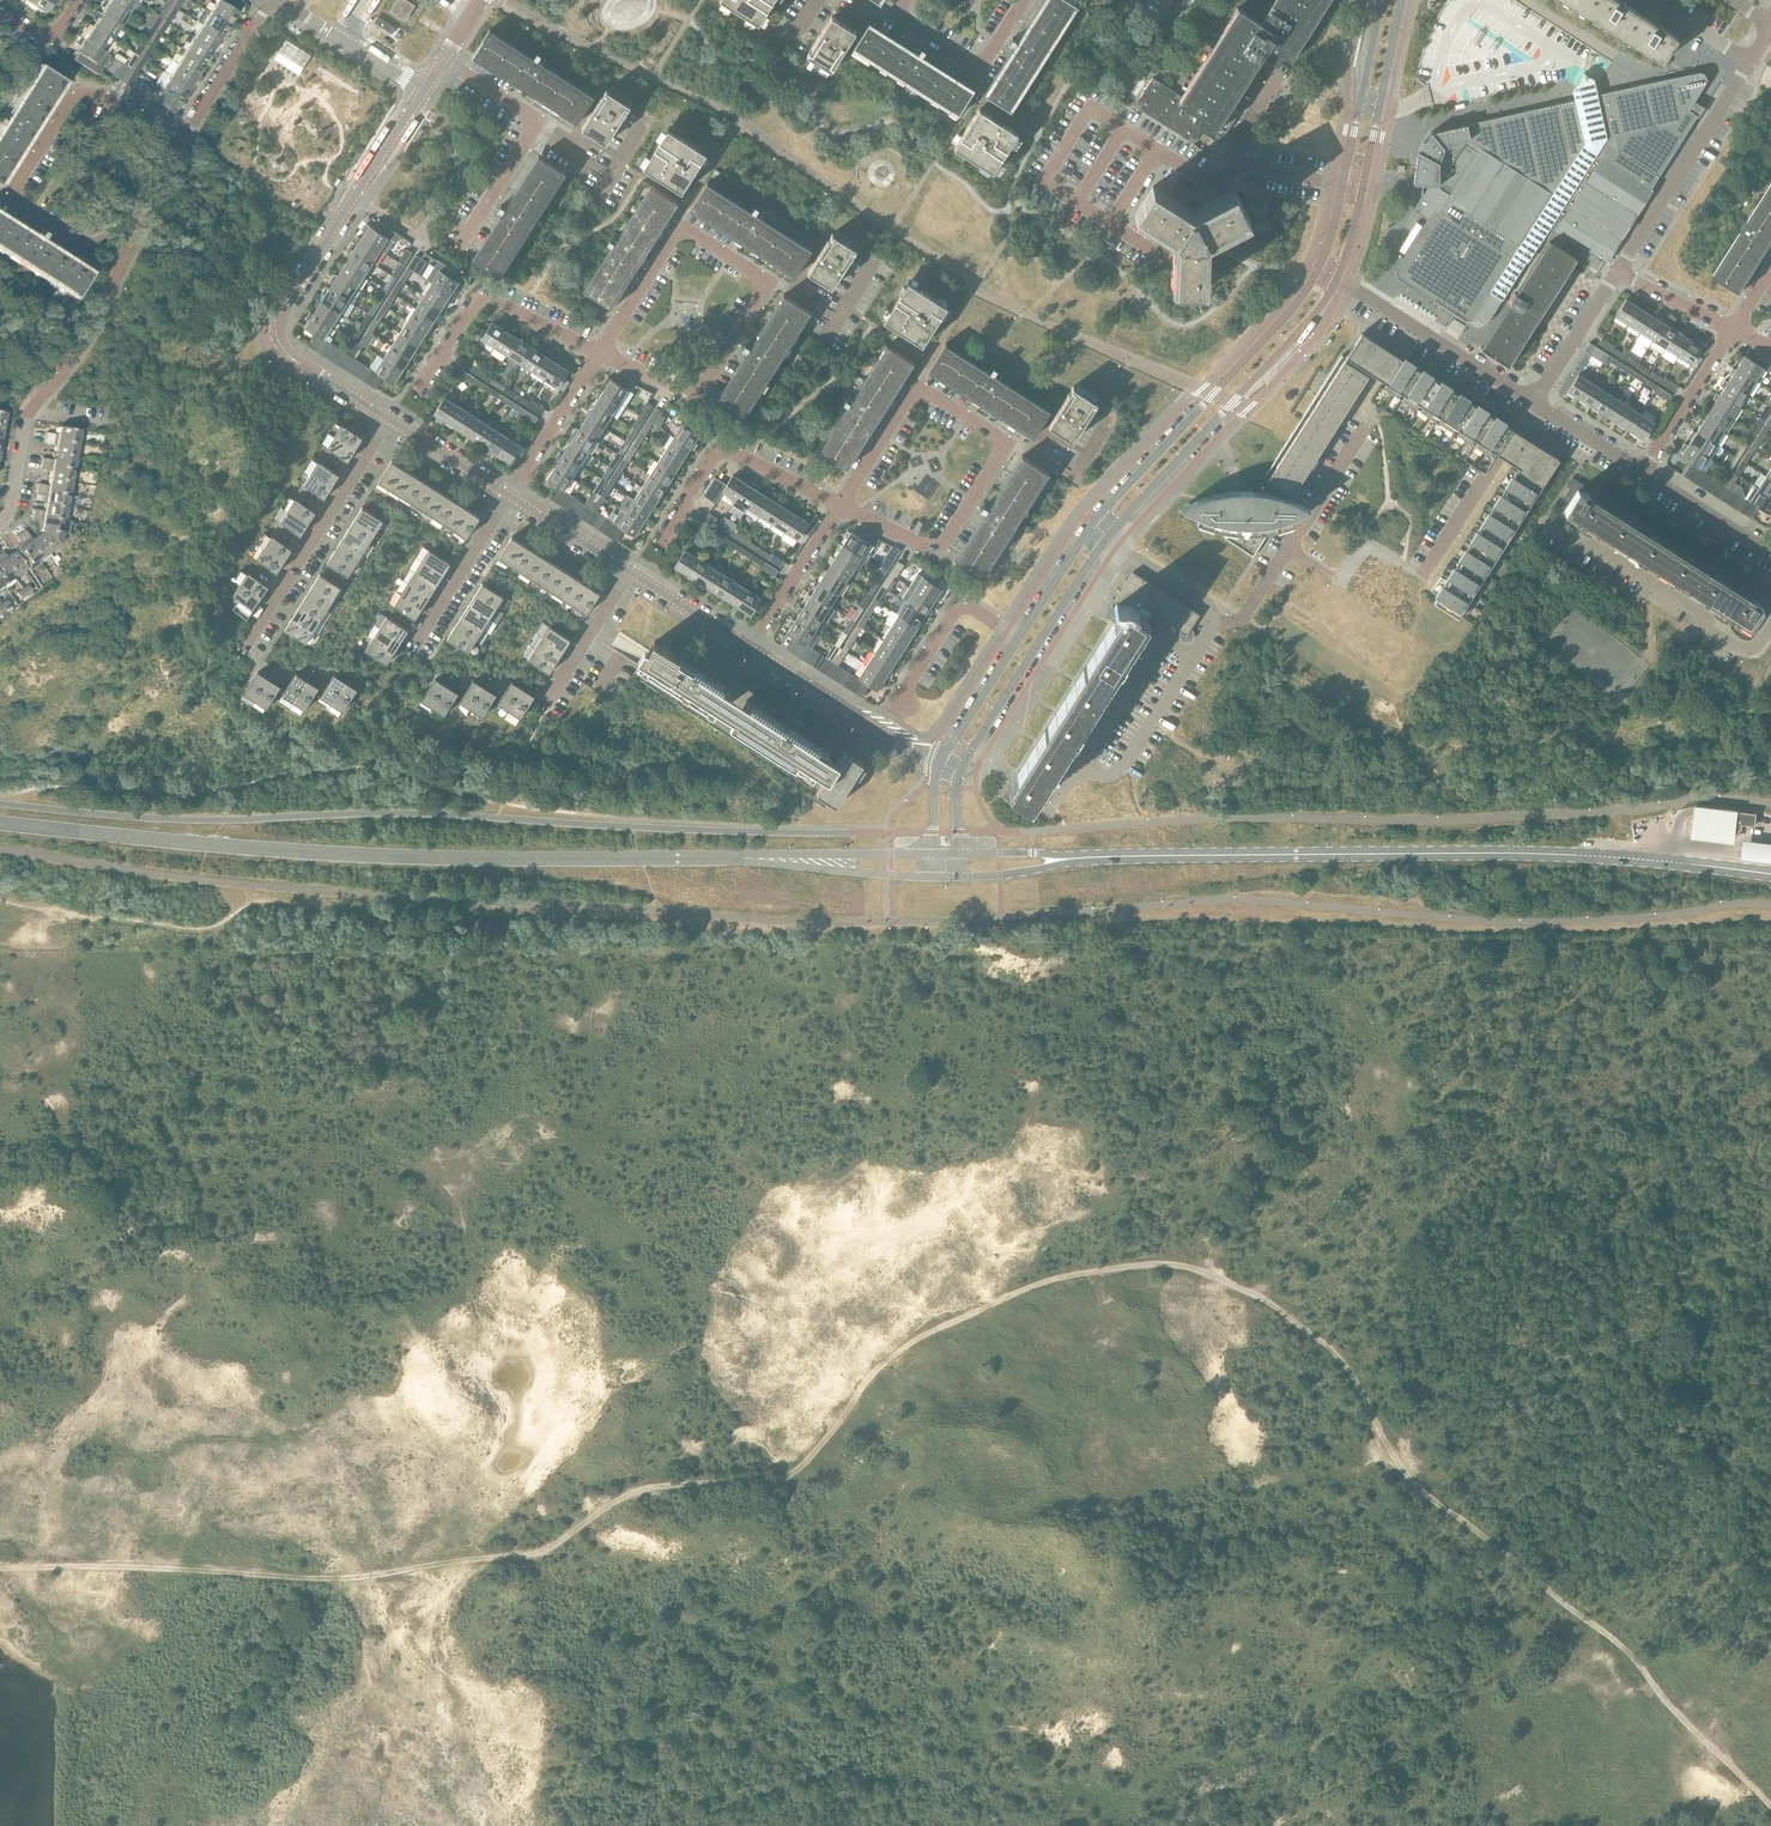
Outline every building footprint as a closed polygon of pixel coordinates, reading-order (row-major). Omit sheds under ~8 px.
[(28,3),(40,11),(48,0),(30,0),(28,3)] [(107,0),(106,0),(103,0),(101,2),(105,4),(99,13),(117,25),(125,13),(107,0)] [(107,0),(125,13),(133,0),(107,0)] [(183,0),(177,0),(172,7),(176,10),(178,7),(183,0)] [(226,24),(229,26),(232,22),(229,20),(234,11),(235,11),(223,4),(218,0),(215,0),(207,12),(226,24)] [(406,0),(398,0),(391,11),(405,20),(414,5),(406,0)] [(774,0),(721,0),(731,6),(747,16),(757,23),(759,24),(760,22),(774,0)] [(1015,44),(1012,49),(1006,60),(990,84),(984,94),(1012,111),(1017,103),(1045,58),(1078,6),(1069,0),(1043,0),(1018,40),(1014,38),(1013,38),(1010,41),(1015,44)] [(1135,105),(1193,143),(1201,130),(1199,128),(1200,126),(1202,124),(1222,137),(1243,104),(1234,98),(1263,52),(1280,63),(1284,56),(1291,61),(1292,60),(1290,59),(1327,0),(1274,0),(1260,21),(1238,7),(1182,95),(1153,77),(1135,105)] [(1582,12),(1590,0),(1564,0),(1582,12)] [(1582,12),(1621,37),(1637,11),(1622,2),(1623,1),(1621,0),(1590,0),(1582,12)] [(158,13),(157,15),(161,18),(169,5),(165,2),(158,13)] [(172,7),(166,17),(164,20),(168,22),(176,10),(172,7)] [(97,17),(91,26),(109,38),(117,25),(99,13),(96,11),(93,15),(97,17)] [(199,24),(218,36),(221,38),(224,34),(221,32),(226,24),(207,12),(199,24)] [(150,25),(149,27),(153,30),(154,28),(161,18),(157,15),(150,25)] [(396,28),(378,16),(374,22),(392,34),(396,28)] [(807,55),(809,56),(829,69),(832,70),(850,40),(856,31),(852,29),(850,32),(847,31),(838,25),(840,21),(832,16),(807,55)] [(160,35),(168,22),(164,20),(158,30),(156,32),(160,35)] [(191,37),(210,49),(213,51),(216,47),(213,45),(218,36),(199,24),(195,21),(191,28),(195,31),(191,37)] [(975,88),(974,88),(972,91),(921,58),(926,50),(922,48),(919,52),(915,49),(912,53),(868,25),(870,22),(870,21),(856,44),(852,49),(853,50),(855,47),(959,112),(957,115),(957,116),(975,88)] [(88,31),(83,38),(101,50),(109,38),(91,26),(88,23),(86,27),(86,30),(88,31)] [(1486,30),(1478,25),(1468,41),(1476,46),(1486,30)] [(149,27),(141,40),(145,43),(146,40),(153,30),(149,27)] [(579,120),(577,123),(582,115),(595,95),(594,95),(592,98),(541,65),(543,62),(538,59),(541,55),(537,52),(534,56),(532,60),(488,32),(490,29),(490,28),(472,56),(473,57),(475,54),(526,86),(524,89),(525,90),(527,87),(579,120)] [(148,45),(152,48),(160,35),(156,32),(150,42),(148,45)] [(183,50),(202,62),(205,64),(208,60),(205,57),(210,49),(191,37),(187,34),(183,41),(187,44),(183,50)] [(1501,39),(1494,35),(1487,47),(1493,51),(1501,39)] [(101,50),(83,38),(80,36),(77,40),(81,42),(75,51),(75,50),(74,51),(98,66),(106,53),(101,50)] [(134,50),(133,53),(137,56),(138,53),(145,43),(141,40),(134,50)] [(287,40),(279,52),(303,67),(311,55),(287,40)] [(144,60),(152,48),(148,45),(140,57),(144,60)] [(175,62),(194,74),(197,76),(200,72),(197,70),(202,62),(183,50),(179,47),(174,53),(179,56),(175,62)] [(120,62),(122,63),(125,59),(115,53),(112,57),(120,62)] [(134,67),(132,70),(136,73),(144,60),(140,57),(134,67)] [(24,130),(27,132),(27,131),(25,129),(58,77),(61,79),(33,61),(33,62),(36,64),(3,115),(0,114),(0,168),(24,130)] [(194,74),(175,62),(168,75),(186,87),(189,89),(192,85),(189,83),(194,74)] [(258,62),(253,71),(259,75),(264,66),(258,62)] [(120,81),(129,68),(125,65),(123,64),(114,77),(120,81)] [(124,83),(130,87),(138,74),(136,73),(132,70),(124,83)] [(1395,270),(1395,271),(1395,272),(1396,273),(1396,274),(1396,275),(1397,276),(1398,277),(1399,278),(1399,279),(1454,313),(1455,314),(1461,317),(1463,319),(1464,319),(1465,320),(1466,320),(1467,320),(1468,320),(1470,320),(1471,319),(1472,319),(1473,318),(1474,317),(1475,316),(1477,318),(1482,321),(1486,323),(1523,265),(1524,266),(1539,242),(1540,241),(1541,240),(1542,240),(1543,239),(1544,239),(1546,239),(1547,239),(1549,240),(1559,246),(1563,240),(1565,236),(1589,252),(1593,254),(1603,260),(1604,261),(1606,262),(1630,224),(1653,188),(1651,187),(1663,169),(1666,163),(1696,116),(1696,115),(1697,114),(1689,109),(1693,102),(1694,101),(1693,101),(1694,100),(1695,98),(1699,92),(1705,82),(1706,82),(1706,81),(1706,80),(1706,79),(1706,78),(1706,77),(1706,76),(1706,75),(1705,75),(1704,74),(1704,73),(1703,72),(1702,72),(1700,72),(1699,71),(1698,71),(1690,73),(1597,94),(1595,86),(1595,85),(1594,78),(1589,75),(1584,72),(1576,85),(1575,86),(1574,88),(1572,90),(1574,99),(1431,131),(1417,149),(1413,182),(1422,183),(1421,197),(1419,200),(1415,205),(1413,209),(1414,210),(1420,214),(1426,218),(1427,218),(1412,243),(1396,267),(1396,268),(1396,269),(1395,270)] [(168,75),(159,88),(178,99),(181,101),(184,97),(181,95),(186,87),(168,75)] [(178,99),(159,88),(152,99),(151,100),(173,114),(176,110),(173,108),(178,99)] [(631,104),(629,103),(608,90),(607,89),(587,119),(582,128),(585,130),(588,126),(591,128),(600,134),(598,138),(606,143),(631,104)] [(1023,107),(1018,115),(1024,119),(1029,111),(1023,107)] [(966,154),(982,164),(978,169),(988,175),(991,170),(993,172),(995,170),(1000,173),(1006,163),(1001,160),(1011,144),(1016,147),(1022,138),(1017,134),(1018,132),(1015,130),(1013,133),(977,110),(954,147),(956,148),(953,153),(963,159),(966,154)] [(695,145),(679,135),(670,129),(668,128),(667,130),(660,140),(650,155),(644,165),(643,167),(658,177),(682,192),(704,157),(707,153),(705,151),(695,145)] [(472,260),(500,278),(500,277),(497,275),(563,171),(566,173),(567,173),(539,155),(538,156),(541,158),(509,209),(501,204),(498,208),(503,211),(500,216),(503,218),(475,262),(472,260)] [(350,172),(346,169),(339,179),(344,182),(350,172)] [(711,175),(712,176),(719,181),(724,174),(716,169),(711,175)] [(755,205),(752,210),(750,213),(706,185),(708,182),(707,182),(690,209),(690,210),(692,207),(744,239),(742,242),(743,243),(745,240),(796,273),(794,276),(795,276),(806,259),(813,248),(812,248),(810,251),(758,218),(761,215),(756,212),(759,207),(755,205)] [(679,202),(651,185),(654,187),(621,239),(617,237),(615,241),(613,240),(610,238),(608,242),(611,244),(616,247),(588,291),(585,289),(584,290),(612,308),(612,307),(609,305),(642,254),(645,256),(646,255),(642,253),(675,201),(678,203),(679,202)] [(1182,204),(1153,186),(1134,214),(1164,233),(1160,241),(1165,252),(1174,252),(1173,282),(1173,287),(1206,289),(1208,252),(1208,241),(1218,236),(1250,219),(1235,189),(1204,205),(1201,200),(1185,199),(1182,204)] [(1750,223),(1747,221),(1742,229),(1745,231),(1717,275),(1714,273),(1713,274),(1721,279),(1741,292),(1742,291),(1739,289),(1770,238),(1770,190),(1750,223)] [(32,233),(28,230),(26,233),(0,217),(0,247),(72,293),(70,296),(71,297),(88,269),(88,268),(86,271),(34,239),(36,236),(39,231),(35,228),(32,233)] [(380,222),(377,227),(386,233),(390,228),(380,222)] [(367,229),(361,238),(380,250),(388,237),(366,223),(364,227),(367,229)] [(857,248),(855,247),(834,234),(832,233),(813,263),(808,271),(812,274),(814,270),(817,272),(826,278),(824,282),(832,287),(857,248)] [(372,262),(380,250),(361,238),(358,236),(356,240),(359,242),(353,250),(372,262)] [(1508,302),(1481,347),(1508,364),(1509,364),(1536,321),(1570,266),(1573,261),(1575,258),(1576,258),(1576,257),(1558,246),(1549,240),(1548,240),(1548,241),(1516,292),(1515,292),(1511,296),(1508,302)] [(351,254),(346,263),(364,275),(372,262),(353,250),(350,248),(348,252),(351,254)] [(413,253),(407,249),(399,262),(405,265),(413,253)] [(416,255),(408,267),(414,271),(422,259),(416,255)] [(356,288),(364,275),(346,263),(342,261),(340,265),(343,267),(337,276),(356,288)] [(441,271),(440,270),(431,283),(450,295),(454,297),(458,290),(455,288),(458,282),(450,276),(454,270),(446,264),(441,271)] [(397,278),(403,268),(399,265),(392,275),(397,278)] [(406,270),(400,280),(404,283),(410,272),(406,270)] [(329,288),(348,300),(353,304),(356,298),(351,295),(356,288),(337,276),(334,274),(332,278),(335,280),(329,288)] [(389,291),(395,280),(391,278),(384,288),(389,291)] [(901,292),(891,308),(885,318),(884,320),(900,330),(922,345),(945,310),(947,306),(945,304),(935,298),(920,288),(910,282),(908,281),(907,283),(901,292)] [(398,282),(392,292),(396,295),(402,285),(398,282)] [(442,308),(445,310),(450,303),(447,301),(450,295),(431,283),(423,295),(442,308)] [(340,313),(348,300),(329,288),(326,286),(324,290),(327,292),(321,301),(340,313)] [(381,303),(387,293),(383,290),(376,301),(381,303)] [(811,312),(789,297),(784,294),(783,295),(786,297),(753,348),(745,343),(743,347),(748,350),(745,355),(748,357),(720,401),(717,399),(745,417),(745,416),(742,414),(808,310),(811,312)] [(390,295),(384,305),(388,308),(394,298),(390,295)] [(423,295),(415,308),(434,320),(437,322),(440,319),(437,316),(442,308),(423,295)] [(1615,315),(1628,324),(1639,307),(1627,299),(1627,298),(1626,298),(1615,315)] [(313,314),(332,325),(340,313),(321,301),(318,299),(315,303),(319,305),(313,314)] [(373,316),(379,306),(375,303),(368,313),(373,316)] [(1641,332),(1652,315),(1639,307),(1628,324),(1641,332)] [(386,310),(382,308),(376,317),(380,320),(386,310)] [(431,326),(434,320),(415,308),(407,321),(426,333),(430,335),(434,328),(431,326)] [(322,338),(329,342),(330,342),(333,338),(327,333),(332,325),(313,314),(310,312),(307,316),(311,318),(305,326),(316,333),(322,338)] [(1664,323),(1652,315),(1641,332),(1654,340),(1664,323)] [(365,328),(371,318),(367,316),(360,325),(365,328)] [(374,320),(368,330),(372,333),(378,323),(374,320)] [(407,321),(399,333),(418,345),(418,346),(421,348),(424,344),(421,342),(426,333),(407,321)] [(494,347),(505,329),(492,321),(486,331),(480,327),(474,337),(480,342),(482,339),(494,347)] [(1666,348),(1677,331),(1664,323),(1654,340),(1666,348)] [(357,341),(363,331),(359,328),(352,338),(357,341)] [(518,337),(505,329),(494,347),(507,355),(518,337)] [(368,330),(360,343),(364,346),(366,347),(374,334),(372,333),(368,330)] [(1690,339),(1677,331),(1666,348),(1679,355),(1690,339)] [(308,345),(315,349),(322,338),(316,333),(308,345)] [(399,333),(391,346),(410,358),(413,360),(416,356),(413,354),(418,346),(418,345),(399,333)] [(520,363),(531,346),(518,337),(507,355),(520,363)] [(1611,351),(1614,347),(1615,345),(1602,337),(1599,340),(1598,343),(1611,351)] [(315,349),(321,354),(329,342),(322,338),(315,349)] [(358,341),(357,341),(352,338),(349,344),(344,351),(347,353),(350,355),(358,341)] [(1690,339),(1679,355),(1691,363),(1702,346),(1690,339)] [(350,355),(353,357),(356,359),(360,351),(364,346),(360,343),(358,341),(350,355)] [(321,354),(327,357),(335,345),(330,342),(329,342),(321,354)] [(945,343),(928,371),(929,371),(930,368),(983,401),(981,404),(982,405),(984,402),(1035,434),(1033,437),(1048,413),(1051,409),(1050,409),(1048,412),(997,379),(999,376),(994,373),(997,369),(993,366),(990,371),(988,374),(944,346),(946,343),(945,343)] [(327,357),(333,361),(341,349),(335,345),(327,357)] [(915,362),(887,345),(886,345),(890,347),(857,399),(853,397),(851,401),(846,398),(844,402),(847,404),(851,407),(824,451),(821,449),(820,450),(848,468),(848,467),(845,465),(879,412),(882,414),(882,413),(879,411),(911,361),(914,363),(915,362)] [(405,366),(410,358),(391,346),(383,358),(402,370),(402,371),(405,373),(408,368),(405,366)] [(544,354),(531,346),(520,363),(533,371),(544,354)] [(1606,359),(1609,355),(1596,346),(1594,349),(1592,352),(1605,361),(1606,359)] [(1624,353),(1614,347),(1611,351),(1621,358),(1624,353)] [(344,351),(341,349),(333,361),(339,365),(347,353),(344,351)] [(339,365),(345,369),(353,357),(350,355),(347,353),(339,365)] [(1347,358),(1342,355),(1316,396),(1301,418),(1256,490),(1251,497),(1247,496),(1242,497),(1239,497),(1236,497),(1231,497),(1229,497),(1225,498),(1222,499),(1218,499),(1213,501),(1208,502),(1203,504),(1198,506),(1193,508),(1187,511),(1192,514),(1197,516),(1203,518),(1209,520),(1216,522),(1221,523),(1228,524),(1231,528),(1225,538),(1253,556),(1315,458),(1319,460),(1372,377),(1369,375),(1370,373),(1381,357),(1374,353),(1364,369),(1353,362),(1355,359),(1349,355),(1347,358)] [(545,379),(556,361),(544,354),(533,371),(545,379)] [(1609,355),(1606,359),(1616,365),(1619,361),(1609,355)] [(1623,359),(1633,366),(1636,361),(1626,355),(1623,359)] [(1736,368),(1755,380),(1764,367),(1745,355),(1744,356),(1741,355),(1739,358),(1741,360),(1736,368)] [(356,359),(353,357),(345,369),(351,373),(359,361),(356,359)] [(375,371),(377,372),(383,376),(398,385),(400,381),(397,379),(402,371),(402,370),(383,358),(375,371)] [(1403,359),(1397,368),(1396,367),(1392,375),(1392,376),(1388,383),(1384,389),(1385,388),(1399,397),(1402,392),(1406,394),(1410,387),(1415,379),(1415,380),(1421,371),(1403,359)] [(477,374),(480,370),(481,368),(468,360),(464,366),(477,374)] [(351,373),(357,377),(365,365),(359,361),(351,373)] [(569,369),(556,361),(545,379),(558,387),(569,369)] [(1631,369),(1621,362),(1619,367),(1629,373),(1631,369)] [(1636,367),(1646,374),(1649,369),(1639,363),(1636,367)] [(371,368),(365,365),(357,377),(363,380),(371,368)] [(1755,380),(1736,368),(1736,369),(1733,367),(1730,371),(1733,373),(1728,381),(1747,393),(1755,380)] [(363,380),(370,384),(377,372),(375,371),(371,368),(363,380)] [(475,377),(462,369),(458,376),(471,384),(472,382),(475,377)] [(477,374),(487,381),(490,376),(480,370),(477,374)] [(1420,404),(1424,406),(1429,399),(1428,398),(1433,391),(1434,391),(1439,382),(1421,371),(1415,380),(1415,379),(1410,387),(1406,394),(1402,400),(1403,401),(1403,400),(1417,409),(1420,404)] [(1644,377),(1634,371),(1631,375),(1641,381),(1644,377)] [(1649,375),(1659,382),(1661,377),(1651,371),(1649,375)] [(383,376),(377,372),(370,384),(375,388),(383,376)] [(1581,399),(1591,382),(1578,374),(1568,391),(1581,399)] [(606,385),(603,391),(619,402),(628,389),(608,376),(603,383),(606,385)] [(485,384),(475,377),(472,382),(482,388),(485,384)] [(1661,383),(1674,391),(1676,388),(1678,385),(1665,377),(1661,383)] [(489,382),(500,388),(503,384),(492,378),(489,382)] [(1657,385),(1647,378),(1644,383),(1654,389),(1657,385)] [(1747,393),(1728,381),(1725,380),(1722,383),(1725,385),(1720,393),(1739,406),(1747,393)] [(1591,382),(1581,399),(1594,406),(1604,389),(1608,384),(1602,381),(1598,386),(1591,382)] [(1429,399),(1424,406),(1420,412),(1421,412),(1421,411),(1435,420),(1439,415),(1442,418),(1447,410),(1446,410),(1451,402),(1452,403),(1457,394),(1439,382),(1434,391),(1433,391),(1428,398),(1429,399)] [(498,392),(487,385),(485,390),(495,396),(498,392)] [(502,390),(512,396),(515,392),(505,386),(502,390)] [(1048,425),(1065,435),(1073,440),(1098,401),(1095,400),(1075,387),(1073,386),(1053,417),(1048,425)] [(1670,398),(1672,395),(1659,387),(1655,393),(1668,401),(1670,398)] [(1606,414),(1617,398),(1604,389),(1594,406),(1599,410),(1606,414)] [(611,415),(619,402),(603,391),(595,404),(611,415)] [(1739,406),(1720,393),(1719,394),(1717,392),(1714,396),(1717,398),(1712,406),(1731,418),(1739,406)] [(510,400),(500,393),(497,398),(508,404),(510,400)] [(515,398),(525,405),(528,400),(517,394),(515,398)] [(1457,427),(1461,430),(1465,422),(1470,414),(1476,406),(1457,394),(1452,403),(1451,402),(1446,410),(1447,410),(1442,418),(1439,423),(1439,424),(1440,423),(1454,432),(1457,427)] [(447,422),(458,405),(445,397),(434,414),(447,422)] [(1619,422),(1630,406),(1617,398),(1606,414),(1619,422)] [(540,414),(544,408),(531,400),(527,406),(540,414)] [(523,408),(513,401),(510,406),(520,412),(523,408)] [(654,406),(647,402),(639,414),(645,418),(654,406)] [(595,404),(586,417),(603,427),(611,415),(595,404)] [(458,405),(447,422),(459,430),(470,413),(458,405)] [(1731,418),(1712,406),(1709,405),(1707,408),(1709,410),(1704,419),(1723,431),(1731,418)] [(1475,439),(1479,441),(1484,434),(1483,433),(1488,425),(1488,426),(1494,417),(1476,406),(1470,414),(1465,422),(1461,430),(1457,435),(1458,435),(1472,443),(1475,439)] [(1631,430),(1642,414),(1630,406),(1619,422),(1631,430)] [(1763,420),(1769,410),(1765,407),(1759,417),(1763,420)] [(657,408),(649,420),(655,424),(663,411),(657,408)] [(538,417),(526,409),(522,415),(534,423),(538,417)] [(1,425),(2,417),(7,418),(8,413),(0,411),(0,425),(1,425)] [(470,413),(459,430),(472,438),(483,421),(470,413)] [(1644,438),(1655,422),(1642,414),(1631,430),(1644,438)] [(682,424),(674,437),(691,448),(699,435),(700,434),(694,431),(698,424),(684,415),(681,419),(682,424)] [(595,440),(603,427),(586,417),(578,429),(595,440)] [(1493,451),(1497,453),(1512,429),(1494,417),(1488,426),(1488,425),(1483,433),(1484,434),(1479,441),(1475,447),(1476,447),(1476,446),(1490,455),(1493,451)] [(1723,431),(1704,419),(1701,417),(1698,421),(1701,423),(1696,431),(1715,443),(1723,431)] [(637,431),(644,421),(640,418),(633,428),(637,431)] [(1755,433),(1761,423),(1757,420),(1751,430),(1755,433)] [(483,421),(472,438),(484,446),(495,429),(483,421)] [(647,423),(641,433),(645,436),(651,425),(647,423)] [(363,437),(363,436),(344,424),(343,425),(342,424),(335,435),(356,449),(363,437)] [(1765,425),(1758,435),(1762,438),(1769,428),(1765,425)] [(45,437),(75,443),(77,430),(57,426),(56,434),(45,432),(45,437)] [(495,429),(484,446),(497,454),(508,437),(495,429)] [(578,429),(570,442),(587,453),(595,440),(578,429)] [(1519,468),(1538,480),(1543,483),(1558,460),(1559,459),(1517,432),(1512,429),(1497,453),(1498,454),(1502,456),(1509,461),(1519,467),(1519,468)] [(1715,443),(1696,431),(1696,432),(1693,430),(1691,434),(1694,436),(1688,444),(1707,456),(1715,443)] [(629,444),(636,434),(632,431),(625,441),(629,444)] [(1747,446),(1753,436),(1749,433),(1743,443),(1747,446)] [(334,451),(341,455),(341,456),(348,461),(356,449),(335,435),(328,446),(322,442),(317,450),(330,458),(334,451)] [(639,436),(633,446),(637,449),(643,438),(639,436)] [(53,453),(73,456),(75,443),(45,437),(44,443),(54,445),(53,453)] [(508,437),(497,454),(509,462),(510,463),(521,445),(508,437)] [(674,437),(666,450),(683,460),(691,448),(674,437)] [(1757,438),(1750,448),(1754,451),(1761,440),(1757,438)] [(579,465),(587,453),(570,442),(562,454),(579,465)] [(621,456),(628,446),(623,443),(617,453),(621,456)] [(1707,456),(1688,444),(1688,445),(1685,443),(1683,446),(1685,448),(1681,456),(1691,463),(1698,467),(1700,468),(1707,456)] [(1739,459),(1745,448),(1741,446),(1735,456),(1739,459)] [(631,448),(624,458),(629,461),(635,451),(631,448)] [(340,474),(339,473),(325,465),(330,458),(317,450),(311,458),(318,462),(311,473),(332,486),(340,474)] [(675,473),(683,460),(666,450),(658,462),(675,473)] [(1748,451),(1742,460),(1746,463),(1753,453),(1748,451)] [(40,463),(71,469),(73,456),(53,453),(52,460),(41,458),(40,463)] [(562,454),(555,467),(571,477),(579,465),(562,454)] [(955,560),(983,578),(983,577),(980,575),(1046,471),(1049,473),(1050,473),(1022,455),(1021,456),(1025,458),(992,509),(984,504),(981,508),(986,511),(983,515),(986,518),(959,562),(956,560),(955,560)] [(613,469),(620,459),(615,456),(609,466),(613,469)] [(1731,471),(1737,461),(1733,458),(1727,468),(1731,471)] [(403,467),(392,460),(378,481),(390,489),(403,467)] [(623,461),(616,471),(621,473),(627,464),(623,461)] [(658,462),(650,474),(667,485),(675,473),(658,462)] [(48,478),(69,481),(71,469),(40,463),(39,469),(49,471),(48,478)] [(1698,467),(1691,463),(1684,475),(1690,479),(1698,467)] [(1734,473),(1738,475),(1745,466),(1740,463),(1734,473)] [(414,474),(403,467),(390,489),(400,496),(414,474)] [(563,490),(571,477),(555,467),(547,479),(551,482),(557,486),(558,486),(563,490)] [(1698,467),(1690,479),(1696,483),(1704,471),(1700,468),(1698,467)] [(605,481),(612,471),(607,468),(601,478),(605,481)] [(1541,487),(1543,483),(1538,480),(1519,468),(1517,472),(1507,486),(1516,492),(1523,497),(1524,496),(1532,501),(1537,505),(1546,490),(1541,487)] [(1727,468),(1723,474),(1719,481),(1722,482),(1725,484),(1729,477),(1732,472),(1731,471),(1727,468)] [(1704,471),(1696,483),(1702,487),(1710,475),(1704,471)] [(1731,488),(1735,481),(1738,475),(1734,473),(1732,472),(1729,477),(1725,484),(1728,486),(1731,488)] [(311,488),(317,492),(317,493),(324,498),(332,486),(311,473),(304,483),(298,479),(293,487),(306,495),(311,488)] [(615,473),(608,483),(613,486),(619,476),(615,473)] [(411,502),(425,481),(414,474),(400,496),(411,502)] [(659,498),(667,485),(650,474),(642,487),(659,498)] [(709,498),(715,502),(722,491),(735,499),(746,482),(734,474),(733,474),(726,486),(719,482),(709,498)] [(1710,475),(1702,487),(1708,491),(1716,478),(1710,475)] [(1770,496),(1770,479),(1766,475),(1758,488),(1770,496)] [(35,489),(66,494),(69,481),(48,478),(47,485),(36,483),(35,489)] [(1716,478),(1708,491),(1715,495),(1722,482),(1719,481),(1716,478)] [(436,488),(425,481),(411,502),(422,509),(436,488)] [(597,494),(604,484),(600,481),(593,491),(597,494)] [(1717,618),(1719,619),(1720,620),(1722,621),(1723,622),(1725,623),(1727,623),(1728,624),(1730,624),(1733,619),(1755,633),(1759,627),(1768,613),(1770,607),(1770,604),(1763,599),(1759,600),(1584,490),(1584,487),(1578,483),(1574,481),(1570,488),(1557,507),(1557,508),(1579,522),(1576,526),(1577,528),(1578,530),(1579,531),(1581,532),(1582,533),(1584,534),(1586,535),(1587,536),(1589,536),(1590,536),(1592,537),(1595,532),(1717,609),(1714,614),(1715,615),(1716,617),(1717,618)] [(759,491),(746,482),(735,499),(748,507),(759,491)] [(1722,482),(1715,495),(1721,498),(1728,486),(1725,484),(1722,482)] [(550,498),(556,502),(564,490),(563,490),(558,486),(550,498)] [(611,489),(607,486),(601,496),(605,499),(611,489)] [(1512,515),(1520,520),(1525,523),(1526,523),(1535,508),(1529,505),(1532,501),(1524,496),(1523,497),(1516,492),(1507,486),(1496,504),(1505,510),(1504,511),(1512,515)] [(1728,486),(1721,498),(1727,502),(1734,490),(1731,488),(1728,486)] [(316,511),(315,511),(302,502),(306,495),(293,487),(288,496),(294,499),(287,510),(308,523),(316,511)] [(634,499),(651,510),(653,511),(655,510),(658,507),(657,504),(655,503),(659,498),(642,487),(634,499)] [(433,516),(447,495),(436,488),(422,509),(433,516)] [(1759,506),(1769,512),(1770,511),(1770,512),(1770,496),(1758,488),(1750,500),(1752,501),(1759,506)] [(44,504),(69,508),(71,495),(66,494),(35,489),(34,495),(45,496),(44,504)] [(556,502),(562,506),(570,494),(564,490),(556,502)] [(1734,490),(1727,502),(1733,506),(1740,494),(1734,490)] [(599,495),(597,494),(593,491),(589,497),(585,503),(588,506),(591,507),(599,495)] [(759,491),(748,507),(761,515),(772,499),(759,491)] [(562,506),(568,510),(576,498),(570,494),(562,506)] [(1740,494),(1733,506),(1739,510),(1747,498),(1740,494)] [(458,502),(447,495),(433,516),(444,523),(458,502)] [(601,496),(599,495),(591,507),(595,509),(597,511),(605,499),(601,496)] [(582,502),(576,498),(568,510),(574,514),(582,502)] [(1747,498),(1739,510),(1745,514),(1752,501),(1750,500),(1747,498)] [(647,524),(649,520),(649,517),(647,516),(651,510),(634,499),(626,512),(643,523),(645,524),(647,524)] [(784,507),(772,499),(761,515),(773,523),(784,507)] [(1745,514),(1751,518),(1759,506),(1752,501),(1745,514)] [(455,530),(469,509),(458,502),(444,523),(455,530)] [(588,506),(585,503),(582,502),(574,514),(580,518),(588,506)] [(71,508),(69,508),(44,504),(43,510),(32,509),(31,514),(69,521),(71,508)] [(1518,523),(1520,520),(1512,515),(1504,511),(1505,510),(1496,504),(1484,523),(1493,528),(1492,529),(1500,534),(1501,533),(1508,538),(1514,541),(1523,526),(1518,523)] [(595,509),(591,507),(588,506),(580,518),(587,522),(595,509)] [(362,507),(355,518),(376,532),(383,520),(362,507)] [(784,507),(773,523),(786,531),(796,514),(784,507)] [(480,516),(469,509),(455,530),(467,537),(480,516)] [(601,513),(597,511),(595,509),(587,522),(593,526),(601,513)] [(613,521),(619,525),(625,529),(635,536),(636,535),(643,523),(626,512),(620,509),(613,521)] [(287,525),(294,530),(293,530),(301,535),(308,523),(287,510),(281,520),(275,516),(269,524),(282,533),(287,525)] [(709,512),(705,518),(718,527),(721,522),(722,521),(709,512)] [(607,517),(601,513),(593,526),(599,530),(607,517)] [(69,521),(31,514),(30,520),(41,522),(40,529),(63,533),(67,533),(69,521)] [(808,522),(796,514),(786,531),(798,539),(809,522),(808,522)] [(599,530),(605,533),(613,521),(607,517),(599,530)] [(355,518),(348,529),(369,543),(376,532),(355,518)] [(605,533),(611,537),(619,525),(613,521),(605,533)] [(703,521),(699,527),(712,536),(713,534),(716,529),(703,521)] [(731,529),(721,522),(718,527),(728,533),(731,529)] [(1489,551),(1497,556),(1502,560),(1511,545),(1506,542),(1508,538),(1501,533),(1500,534),(1492,529),(1493,528),(1484,523),(1473,541),(1481,546),(1481,547),(1488,552),(1489,551)] [(292,548),(278,539),(282,533),(269,524),(264,533),(270,536),(264,547),(285,560),(292,548)] [(617,541),(625,529),(619,525),(611,537),(617,541)] [(58,544),(59,538),(62,538),(63,533),(40,529),(39,532),(36,534),(48,551),(58,544)] [(362,553),(369,543),(348,529),(341,540),(362,553)] [(726,536),(716,529),(713,534),(723,540),(726,536)] [(48,551),(36,534),(30,539),(24,530),(19,533),(37,559),(48,551)] [(731,535),(740,541),(743,537),(733,530),(731,535)] [(844,544),(863,556),(871,543),(851,531),(851,533),(847,531),(845,535),(848,537),(844,544)] [(40,563),(37,559),(19,533),(15,536),(21,545),(14,550),(29,570),(40,563)] [(523,543),(512,536),(498,557),(510,565),(523,543)] [(738,544),(729,537),(726,542),(736,548),(738,544)] [(743,542),(753,549),(756,545),(746,538),(743,542)] [(341,540),(334,551),(355,564),(362,553),(341,540)] [(1494,560),(1497,556),(1489,551),(1488,552),(1481,547),(1481,546),(1473,541),(1461,559),(1470,565),(1469,565),(1477,570),(1485,574),(1490,578),(1500,563),(1494,560)] [(534,550),(523,543),(510,565),(520,572),(534,550)] [(840,549),(836,556),(855,569),(863,556),(844,544),(843,545),(839,543),(837,547),(840,549)] [(751,552),(741,545),(738,550),(748,556),(751,552)] [(756,550),(766,557),(768,553),(758,546),(756,550)] [(263,562),(270,567),(277,572),(285,560),(264,547),(257,557),(251,553),(246,562),(259,570),(263,562)] [(422,561),(443,574),(450,563),(429,549),(422,561)] [(688,574),(698,557),(686,549),(675,566),(675,567),(675,566),(688,574)] [(545,557),(534,550),(520,572),(531,578),(545,557)] [(355,564),(334,551),(327,562),(348,576),(355,564)] [(0,553),(0,558),(12,576),(23,568),(11,552),(5,556),(1,552),(0,553)] [(768,559),(781,567),(785,561),(772,553),(768,559)] [(764,560),(754,554),(751,558),(761,564),(764,560)] [(892,557),(889,555),(881,567),(887,571),(895,558),(892,557)] [(847,581),(855,569),(836,556),(835,558),(831,556),(829,560),(832,562),(828,569),(847,581)] [(556,564),(545,557),(531,578),(542,585),(556,564)] [(700,582),(711,565),(698,557),(688,574),(700,582)] [(0,558),(0,581),(2,583),(12,576),(0,558)] [(1461,559),(1449,577),(1458,583),(1458,584),(1465,589),(1466,588),(1474,593),(1479,596),(1488,581),(1483,578),(1485,574),(1477,570),(1469,565),(1470,565),(1461,559)] [(436,585),(443,574),(422,561),(415,572),(436,585)] [(898,561),(890,573),(896,577),(904,565),(902,563),(898,561)] [(269,585),(268,585),(255,576),(259,570),(246,562),(241,570),(247,574),(240,584),(261,597),(269,585)] [(775,576),(779,570),(766,562),(762,568),(775,576)] [(567,571),(556,564),(542,585),(553,592),(567,571)] [(713,590),(723,573),(711,565),(700,582),(713,590)] [(824,574),(819,582),(838,594),(847,581),(828,569),(827,571),(823,568),(821,572),(824,574)] [(578,578),(567,571),(553,592),(564,599),(578,578)] [(880,583),(886,574),(881,571),(880,573),(875,581),(879,584),(880,583)] [(415,572),(408,582),(429,596),(436,585),(415,572)] [(1017,773),(1002,796),(1014,804),(1025,811),(1030,803),(1032,805),(1034,802),(1149,621),(1147,620),(1148,618),(1136,611),(1140,604),(1153,584),(1133,572),(1114,600),(1118,602),(1115,606),(1109,616),(1115,620),(1111,625),(1086,665),(1084,668),(1048,726),(1046,729),(1017,773)] [(320,573),(313,585),(334,598),(341,587),(320,573)] [(725,598),(736,581),(723,573),(713,590),(725,598)] [(917,573),(910,586),(934,601),(935,600),(938,602),(940,599),(937,596),(942,589),(942,590),(942,589),(917,573)] [(889,576),(882,586),(886,588),(893,579),(889,576)] [(1457,616),(1458,617),(1462,611),(1467,614),(1477,600),(1471,596),(1474,593),(1466,588),(1465,589),(1458,584),(1458,583),(1449,577),(1440,592),(1434,602),(1457,616)] [(575,606),(589,585),(578,578),(564,599),(575,606)] [(738,606),(748,589),(736,581),(725,598),(738,606)] [(816,587),(811,594),(831,606),(838,594),(819,582),(819,583),(815,581),(813,585),(816,587)] [(422,607),(429,596),(408,582),(401,593),(422,607)] [(482,583),(475,594),(496,608),(503,596),(482,583)] [(232,609),(247,618),(248,619),(261,597),(240,584),(233,595),(239,599),(232,609)] [(871,597),(877,587),(873,584),(867,594),(871,597)] [(1153,584),(1140,604),(1152,611),(1180,629),(1181,629),(1188,633),(1194,637),(1195,636),(1195,635),(1195,634),(1195,633),(1195,632),(1195,631),(1194,630),(1194,629),(1193,628),(1192,627),(1200,614),(1153,584)] [(21,589),(25,594),(31,590),(27,585),(21,589)] [(313,585),(306,596),(327,609),(334,598),(313,585)] [(600,592),(589,585),(575,606),(587,613),(600,592)] [(934,601),(910,586),(902,598),(907,602),(926,614),(927,613),(930,615),(932,611),(929,609),(934,601)] [(881,588),(874,598),(878,601),(885,591),(881,588)] [(25,594),(21,589),(16,592),(20,598),(25,594)] [(750,614),(761,597),(748,589),(738,606),(750,614)] [(415,618),(422,607),(401,593),(394,605),(415,618)] [(475,594),(468,605),(489,618),(496,608),(475,594)] [(808,600),(804,607),(822,619),(827,622),(835,609),(831,606),(811,594),(810,596),(807,594),(805,597),(808,600)] [(327,609),(306,596),(299,607),(320,620),(327,609)] [(863,609),(869,599),(865,597),(859,606),(863,609)] [(0,604),(4,609),(10,605),(6,600),(0,604)] [(873,601),(866,611),(870,614),(877,604),(873,601)] [(907,602),(899,614),(918,627),(919,625),(922,628),(924,624),(921,622),(926,614),(907,602)] [(1140,604),(1136,611),(1148,618),(1152,611),(1140,604)] [(489,618),(468,605),(461,616),(482,629),(489,618)] [(814,632),(822,619),(804,607),(803,608),(799,606),(797,610),(800,612),(796,619),(814,632)] [(299,607),(292,618),(313,631),(320,620),(299,607)] [(855,622),(862,612),(857,609),(851,619),(855,622)] [(864,614),(858,624),(862,627),(869,616),(864,614)] [(899,614),(891,627),(910,639),(911,638),(914,640),(916,637),(913,634),(918,627),(899,614)] [(380,627),(401,641),(408,629),(387,616),(380,627)] [(461,616),(454,627),(475,640),(482,629),(461,616)] [(313,631),(292,618),(285,629),(306,642),(313,631)] [(787,632),(796,638),(802,641),(806,644),(814,632),(796,619),(795,621),(791,619),(789,622),(792,625),(787,632)] [(847,635),(854,624),(849,622),(843,632),(847,635)] [(542,637),(563,650),(570,639),(549,625),(542,637)] [(857,626),(850,636),(854,639),(861,629),(857,626)] [(394,652),(401,641),(380,627),(373,638),(394,652)] [(475,640),(454,627),(447,638),(468,652),(475,640)] [(905,647),(910,639),(891,627),(883,640),(902,652),(903,651),(906,653),(909,649),(905,647)] [(729,693),(731,690),(702,672),(707,663),(690,653),(685,661),(654,641),(649,649),(620,631),(620,632),(649,650),(644,658),(639,664),(611,646),(610,647),(639,665),(638,667),(715,715),(718,710),(733,720),(730,725),(814,778),(817,773),(825,778),(816,792),(827,799),(837,805),(855,776),(863,764),(863,763),(843,750),(836,762),(828,756),(830,753),(798,732),(803,724),(786,713),(781,721),(746,700),(744,703),(729,693)] [(839,647),(846,637),(841,634),(835,644),(839,647)] [(556,661),(563,650),(542,637),(535,648),(556,661)] [(366,650),(387,663),(394,652),(373,638),(366,650)] [(788,650),(794,654),(802,641),(796,638),(788,650)] [(853,642),(849,639),(842,649),(846,652),(853,642)] [(883,640),(875,652),(880,656),(894,664),(895,663),(898,665),(900,662),(897,659),(902,652),(883,640)] [(806,644),(802,641),(794,654),(800,658),(808,645),(806,644)] [(831,650),(827,657),(833,661),(841,648),(839,647),(835,644),(831,650)] [(814,649),(808,645),(800,658),(806,662),(814,649)] [(528,659),(549,672),(556,661),(535,648),(528,659)] [(841,648),(833,661),(838,665),(843,658),(846,652),(842,649),(841,648)] [(821,653),(814,649),(806,662),(813,665),(821,653)] [(894,664),(880,656),(875,652),(867,665),(880,673),(886,677),(887,676),(890,678),(892,674),(889,672),(894,664)] [(827,657),(821,653),(813,665),(819,669),(827,657)] [(819,669),(825,673),(833,661),(827,657),(819,669)] [(839,665),(838,665),(833,661),(825,673),(831,677),(839,665)] [(839,665),(831,677),(837,681),(845,669),(839,665)] [(859,678),(863,680),(869,684),(878,690),(878,689),(879,688),(882,690),(884,687),(881,685),(886,677),(880,673),(867,665),(859,678)] [(843,685),(851,673),(845,669),(837,681),(843,685)] [(258,670),(257,672),(250,684),(244,693),(255,700),(269,679),(270,678),(258,670)] [(296,672),(296,673),(285,689),(282,694),(294,702),(308,679),(296,672)] [(345,682),(346,681),(335,673),(324,691),(320,696),(332,703),(345,682)] [(843,685),(849,689),(857,676),(851,673),(843,685)] [(859,678),(857,676),(849,689),(855,692),(863,680),(859,678)] [(436,677),(435,679),(427,692),(421,700),(433,707),(447,685),(436,677)] [(270,678),(269,679),(255,700),(267,707),(280,686),(281,685),(270,678)] [(305,709),(318,688),(319,686),(308,679),(294,702),(305,709)] [(474,679),(473,680),(463,696),(460,701),(471,709),(485,686),(474,679)] [(512,680),(511,682),(501,698),(498,703),(509,710),(523,689),(523,688),(512,680)] [(861,696),(869,684),(863,680),(855,692),(861,696)] [(346,681),(345,682),(332,703),(343,710),(357,688),(346,681)] [(444,714),(458,693),(458,692),(447,685),(433,707),(444,714)] [(482,716),(496,695),(497,693),(485,686),(471,709),(482,716)] [(523,688),(523,689),(509,710),(521,717),(532,700),(534,696),(535,695),(523,688)] [(1693,822),(1733,827),(1732,834),(1741,827),(1741,824),(1754,825),(1755,819),(1755,813),(1695,806),(1694,811),(1693,822)] [(1742,838),(1740,858),(1770,862),(1770,842),(1742,838)]
